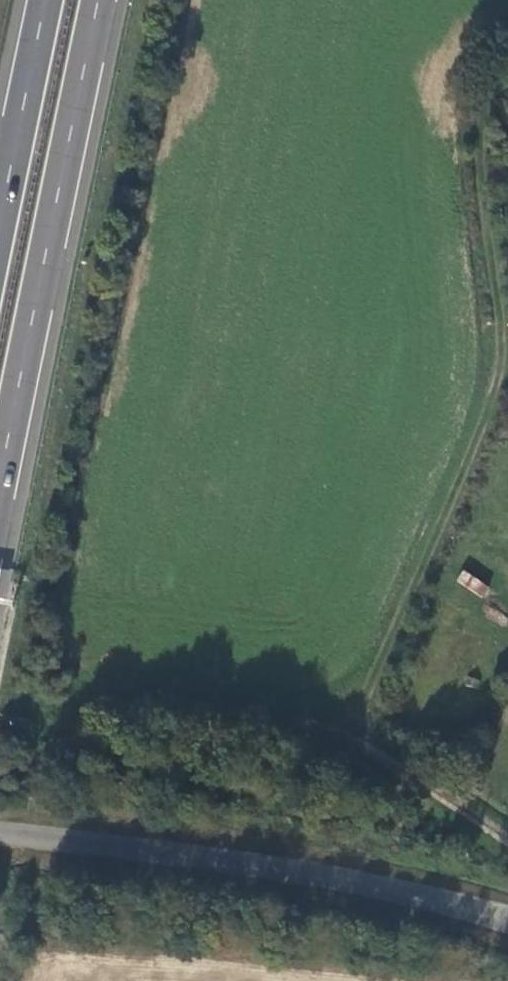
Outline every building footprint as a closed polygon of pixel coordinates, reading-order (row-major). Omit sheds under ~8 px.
[(460,571),(455,583),(484,596),(489,584),(460,571)]
